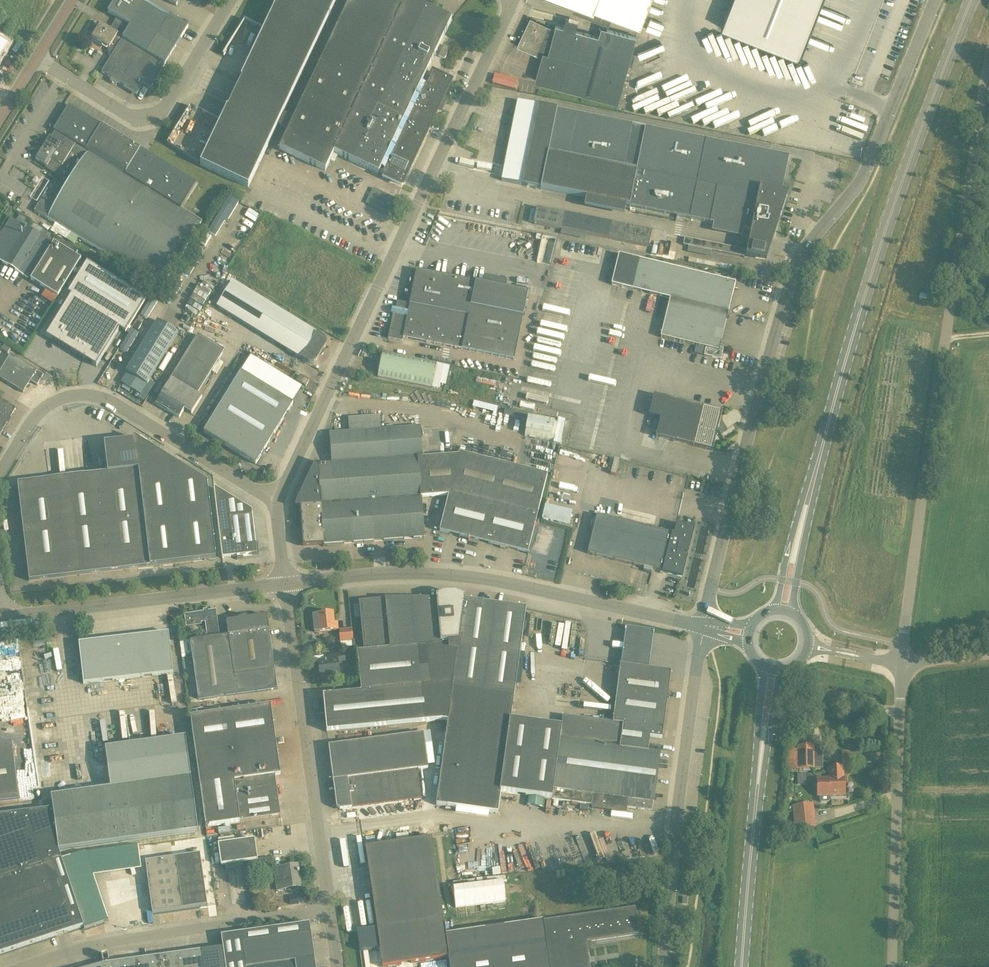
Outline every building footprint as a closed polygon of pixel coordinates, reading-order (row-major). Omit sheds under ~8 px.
[(144,4),(146,1),(145,0),(115,0),(108,12),(130,26),(122,38),(100,24),(92,38),(109,48),(108,50),(109,55),(111,56),(101,72),(136,93),(142,83),(150,88),(188,26),(170,16),(168,19),(144,4)] [(411,0),(404,0),(401,6),(388,0),(338,0),(348,4),(293,119),(282,113),(336,0),(277,0),(200,165),(248,187),(277,125),(288,130),(279,149),(325,170),(334,153),(378,174),(379,172),(383,174),(382,176),(402,185),(438,109),(441,110),(446,99),(443,98),(451,82),(433,73),(427,84),(422,82),(452,19),(411,0)] [(650,0),(566,0),(639,28),(650,0)] [(721,28),(799,58),(822,0),(732,0),(721,28)] [(554,29),(530,18),(517,46),(546,60),(540,83),(588,96),(589,96),(617,104),(636,37),(600,27),(598,36),(555,25),(554,29)] [(578,29),(580,20),(567,18),(566,26),(578,29)] [(444,59),(449,48),(443,45),(438,56),(444,59)] [(496,73),(494,83),(517,89),(519,80),(496,73)] [(507,154),(502,180),(586,197),(626,205),(629,206),(714,223),(743,229),(751,231),(747,251),(745,257),(766,261),(773,238),(788,193),(781,192),(788,157),(789,156),(645,127),(517,101),(517,103),(507,154)] [(100,125),(68,105),(53,130),(55,131),(51,137),(49,136),(36,159),(52,169),(54,167),(59,170),(34,211),(63,228),(59,235),(85,251),(89,244),(161,288),(202,221),(181,208),(196,183),(141,149),(101,124),(100,125)] [(229,197),(208,232),(215,236),(224,222),(226,219),(227,220),(238,202),(229,197)] [(255,223),(259,215),(249,209),(244,216),(255,223)] [(19,215),(15,221),(10,218),(1,233),(0,232),(0,261),(28,278),(54,236),(19,215)] [(58,296),(81,258),(84,253),(56,237),(53,242),(31,279),(58,296)] [(684,238),(683,245),(690,246),(692,240),(684,238)] [(220,244),(178,312),(191,321),(233,252),(220,244)] [(732,255),(744,257),(745,250),(733,248),(732,255)] [(721,359),(724,348),(720,347),(735,283),(619,255),(612,284),(631,289),(670,298),(661,337),(707,348),(705,355),(721,359)] [(46,336),(45,338),(83,362),(88,353),(96,358),(91,366),(95,369),(96,367),(119,329),(125,333),(146,299),(87,262),(68,294),(71,296),(46,336)] [(514,359),(527,292),(416,270),(409,303),(397,301),(396,308),(392,307),(391,313),(393,314),(388,338),(402,341),(403,337),(514,359)] [(217,307),(308,362),(309,363),(310,363),(311,363),(312,363),(313,363),(314,363),(315,362),(316,361),(317,360),(326,346),(326,345),(326,344),(327,343),(326,342),(326,340),(326,339),(325,338),(324,338),(323,337),(233,281),(217,307)] [(176,332),(158,320),(126,371),(145,383),(176,332)] [(191,414),(202,397),(197,394),(224,351),(198,335),(155,404),(179,419),(184,410),(191,414)] [(1,366),(2,367),(9,355),(0,349),(0,366),(1,366)] [(382,352),(378,377),(432,387),(439,388),(440,383),(439,383),(443,364),(436,363),(434,362),(382,352)] [(43,375),(10,354),(10,355),(2,367),(0,371),(0,378),(23,393),(29,384),(30,384),(32,382),(37,385),(43,375)] [(255,464),(293,403),(240,371),(203,432),(255,464)] [(305,387),(309,380),(300,375),(296,381),(305,387)] [(654,395),(649,415),(660,418),(656,437),(668,440),(712,450),(719,421),(721,412),(665,398),(654,395)] [(15,409),(0,400),(0,434),(15,409)] [(295,512),(294,512),(295,526),(296,526),(296,525),(302,525),(304,545),(424,537),(421,497),(448,495),(439,531),(528,553),(534,530),(547,475),(459,452),(458,455),(422,458),(420,427),(381,430),(380,415),(348,418),(349,432),(329,433),(332,463),(318,464),(318,465),(315,463),(313,467),(300,496),(298,500),(296,504),(295,506),(295,508),(295,509),(295,512)] [(554,441),(558,421),(528,415),(525,435),(554,441)] [(29,581),(216,559),(207,483),(133,437),(133,440),(104,443),(107,473),(17,484),(29,581)] [(581,466),(583,458),(563,451),(560,459),(581,466)] [(251,511),(213,487),(221,548),(222,558),(236,556),(236,560),(243,559),(242,556),(251,555),(252,557),(259,556),(257,543),(255,544),(252,514),(251,511)] [(572,526),(575,510),(547,504),(543,520),(572,526)] [(674,534),(597,515),(587,553),(681,576),(690,538),(693,528),(676,524),(674,534)] [(361,692),(323,696),(326,731),(436,721),(447,720),(435,805),(496,814),(500,792),(551,799),(560,727),(510,720),(516,683),(526,685),(529,659),(520,657),(524,626),(527,609),(465,600),(465,601),(464,601),(464,598),(454,595),(446,595),(435,598),(436,600),(393,600),(384,600),(359,602),(364,652),(362,652),(358,652),(357,652),(360,685),(361,692)] [(201,639),(180,641),(181,655),(192,653),(198,699),(276,688),(267,618),(247,621),(245,616),(229,623),(226,624),(218,625),(215,610),(184,614),(186,627),(201,625),(201,622),(205,622),(207,635),(200,636),(201,639)] [(333,624),(332,613),(318,614),(318,615),(313,616),(314,632),(337,630),(337,624),(333,624)] [(340,642),(353,641),(352,628),(339,629),(340,642)] [(123,638),(78,643),(83,684),(93,683),(128,679),(173,674),(168,633),(123,638)] [(320,678),(339,675),(337,664),(345,663),(343,654),(325,656),(325,662),(318,663),(320,678)] [(560,727),(551,799),(593,804),(592,807),(613,810),(613,806),(628,807),(652,811),(653,802),(659,753),(660,747),(649,745),(650,737),(662,739),(671,672),(648,669),(621,665),(620,665),(612,723),(562,716),(560,727)] [(205,827),(240,822),(280,816),(274,775),(280,775),(270,705),(190,717),(205,827)] [(423,734),(328,746),(333,781),(336,808),(339,810),(351,809),(351,807),(421,799),(418,770),(427,769),(423,734)] [(435,735),(427,736),(429,751),(437,750),(435,735)] [(112,788),(51,796),(52,809),(58,850),(198,833),(191,779),(186,737),(107,748),(112,788)] [(19,801),(12,742),(0,743),(0,803),(19,801)] [(818,768),(818,745),(797,746),(797,749),(793,749),(793,747),(790,747),(791,750),(788,750),(788,769),(818,768)] [(842,763),(853,763),(853,750),(842,750),(842,763)] [(829,796),(830,796),(845,795),(843,767),(828,767),(829,778),(828,778),(829,796)] [(806,774),(797,774),(797,784),(806,784),(806,774)] [(830,801),(830,796),(829,796),(828,778),(816,778),(817,796),(819,796),(819,801),(821,803),(829,802),(830,801)] [(795,829),(816,827),(813,803),(792,806),(795,829)] [(83,926),(61,859),(58,850),(52,809),(44,810),(42,810),(0,815),(0,954),(83,926)] [(356,929),(359,950),(379,947),(382,965),(448,955),(448,958),(450,966),(589,966),(586,942),(638,934),(634,908),(445,935),(434,859),(431,834),(364,844),(368,869),(376,926),(356,929)] [(219,844),(218,845),(221,865),(247,862),(249,873),(273,870),(272,858),(257,860),(254,839),(231,843),(219,844)] [(199,854),(145,862),(152,912),(206,905),(199,854)] [(276,891),(302,888),(298,865),(279,867),(281,877),(274,878),(276,891)] [(457,907),(508,903),(506,882),(455,886),(457,907)] [(221,936),(225,966),(315,966),(314,958),(312,943),(309,923),(221,936)] [(201,950),(102,964),(91,966),(203,966),(201,950)]
